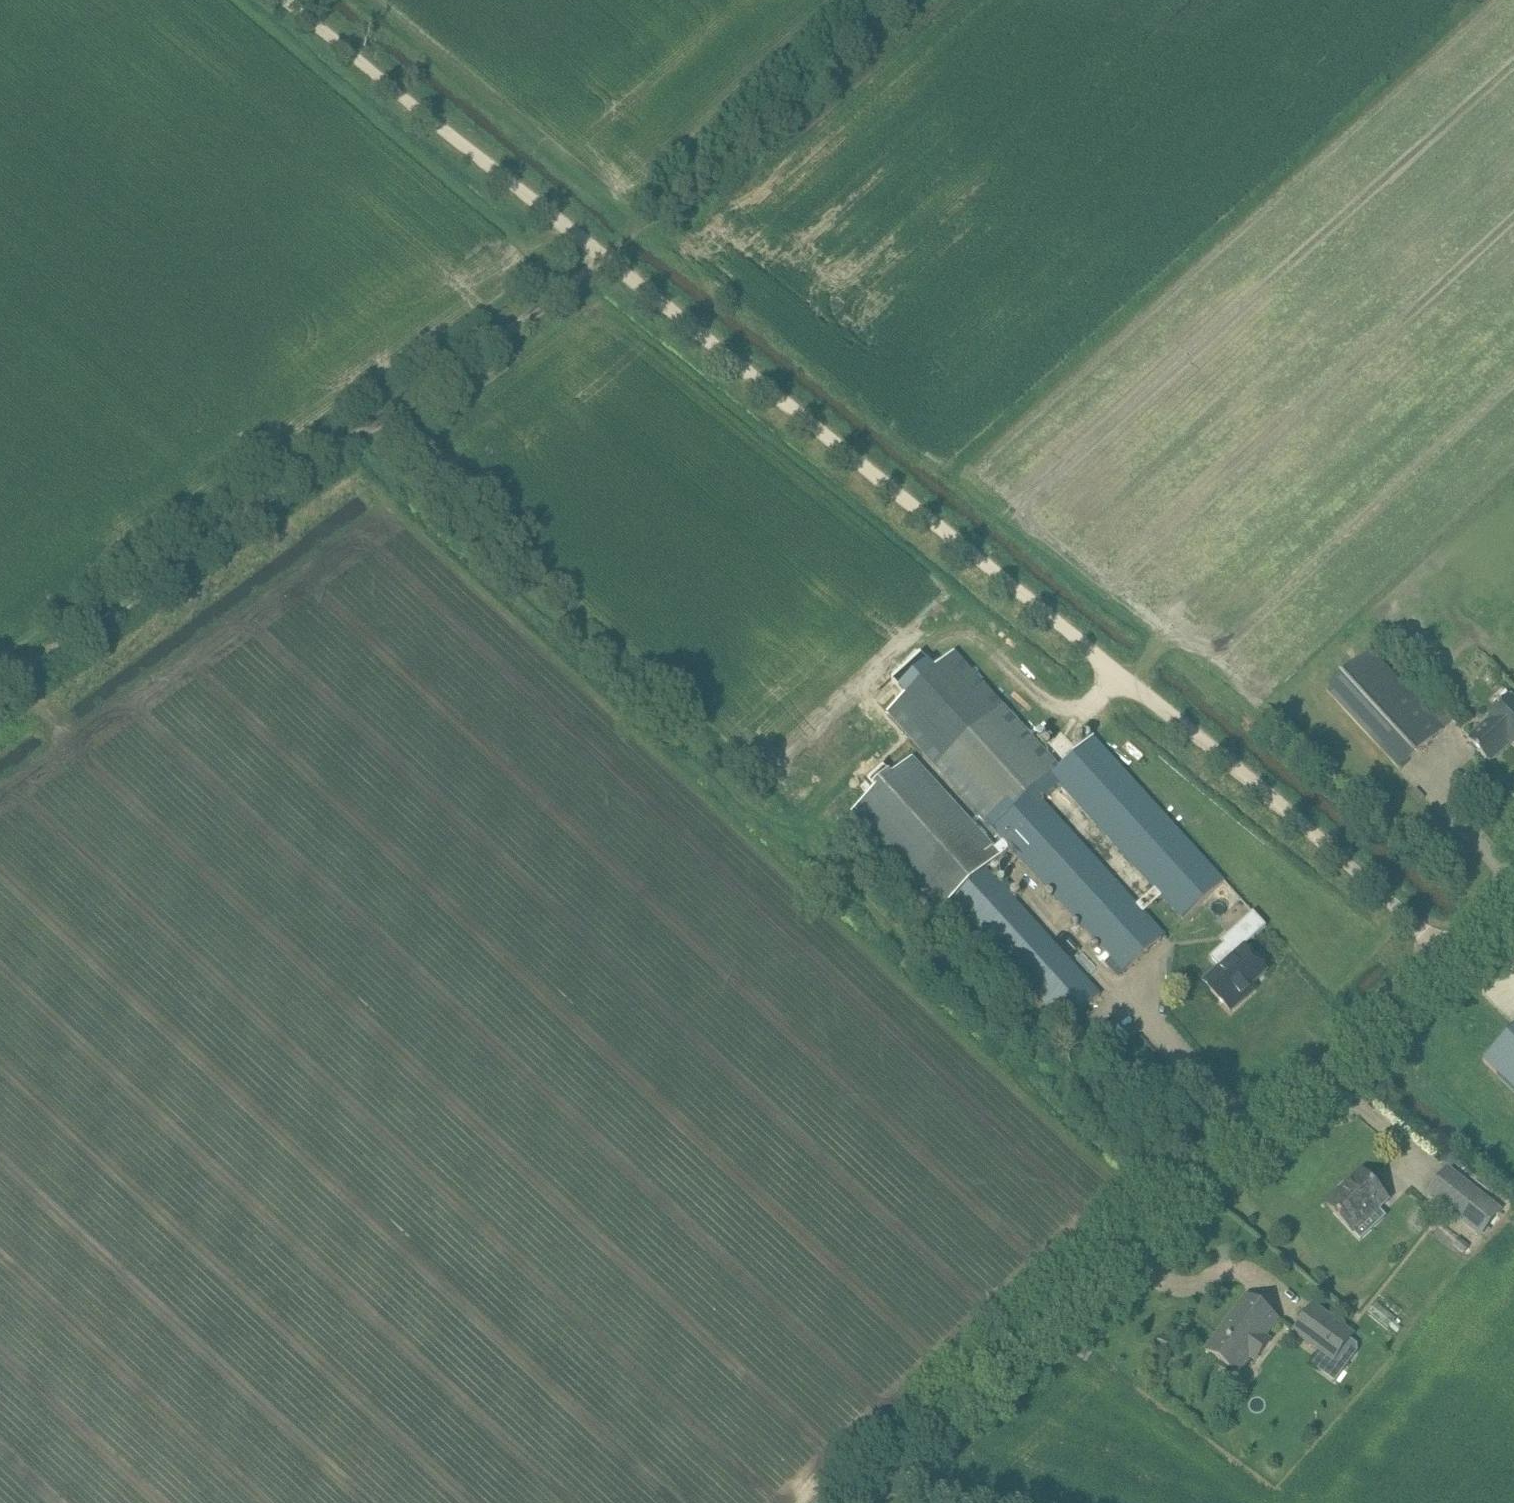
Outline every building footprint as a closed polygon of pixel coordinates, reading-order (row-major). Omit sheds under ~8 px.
[(888,712),(993,826),(1033,789),(1052,773),(1059,766),(955,650),(888,712)] [(1370,650),(1326,690),(1399,770),(1443,729),(1370,650)] [(1511,696),(1487,719),(1489,720),(1468,740),(1489,763),(1510,744),(1513,748),(1513,699),(1511,696)] [(1092,735),(1059,766),(1052,773),(1156,886),(1138,903),(1033,789),(993,826),(1005,840),(1011,847),(1126,971),(1167,934),(1146,911),(1164,894),(1185,917),(1226,880),(1092,735)] [(1011,847),(1005,840),(995,848),(913,757),(852,812),(941,911),(1011,847)] [(1102,994),(988,868),(956,898),(1070,1023),(1102,994)] [(1220,967),(1204,982),(1231,1011),(1246,997),(1243,994),(1267,971),(1235,936),(1212,957),(1220,967)] [(1483,1061),(1513,1091),(1513,1030),(1483,1061)] [(1447,1167),(1427,1191),(1481,1234),(1501,1210),(1447,1167)] [(1350,1186),(1330,1205),(1343,1220),(1350,1227),(1359,1238),(1384,1216),(1378,1209),(1389,1199),(1375,1185),(1361,1170),(1348,1184),(1350,1186)] [(1225,1325),(1206,1350),(1237,1373),(1249,1357),(1255,1362),(1271,1340),(1265,1335),(1278,1318),(1250,1297),(1228,1327),(1225,1325)] [(1312,1304),(1293,1330),(1322,1351),(1312,1364),(1335,1381),(1356,1352),(1356,1345),(1349,1340),(1353,1334),(1312,1304)]
